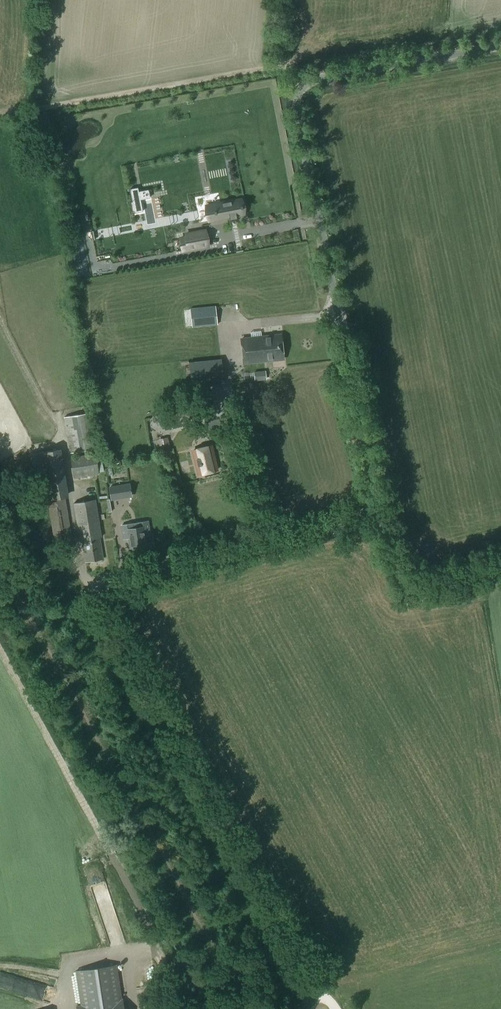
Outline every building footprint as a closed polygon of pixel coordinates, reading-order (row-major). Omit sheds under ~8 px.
[(130,190),(133,203),(131,203),(133,212),(134,212),(135,214),(142,212),(140,201),(150,199),(149,191),(139,193),(138,189),(130,190)] [(241,198),(206,204),(208,218),(228,215),(228,212),(235,211),(236,214),(243,213),(241,198)] [(208,236),(187,239),(190,255),(210,251),(208,236)] [(215,307),(190,309),(192,327),(216,325),(215,307)] [(243,363),(283,359),(280,335),(240,340),(243,363)] [(221,360),(189,363),(192,386),(223,383),(221,360)] [(264,371),(254,373),(255,382),(265,380),(264,371)] [(170,416),(162,417),(165,430),(172,428),(192,424),(189,411),(170,416)] [(91,413),(64,417),(70,453),(96,449),(91,413)] [(172,456),(168,438),(159,440),(163,458),(172,456)] [(199,475),(216,470),(210,446),(193,451),(199,475)] [(72,540),(57,450),(36,453),(31,455),(33,466),(39,465),(44,501),(48,500),(54,543),(72,540)] [(71,458),(74,478),(98,474),(95,454),(71,458)] [(121,486),(109,488),(111,500),(119,498),(118,495),(122,494),(121,486)] [(84,562),(85,562),(103,559),(99,537),(101,537),(95,500),(73,504),(79,541),(81,540),(84,562)] [(147,521),(121,526),(123,539),(128,538),(130,548),(137,547),(139,547),(139,546),(146,545),(144,536),(149,535),(147,521)] [(116,965),(75,971),(80,1005),(76,1006),(76,1008),(123,1008),(122,999),(121,999),(116,965)] [(151,997),(138,999),(139,1008),(152,1008),(151,997)]
